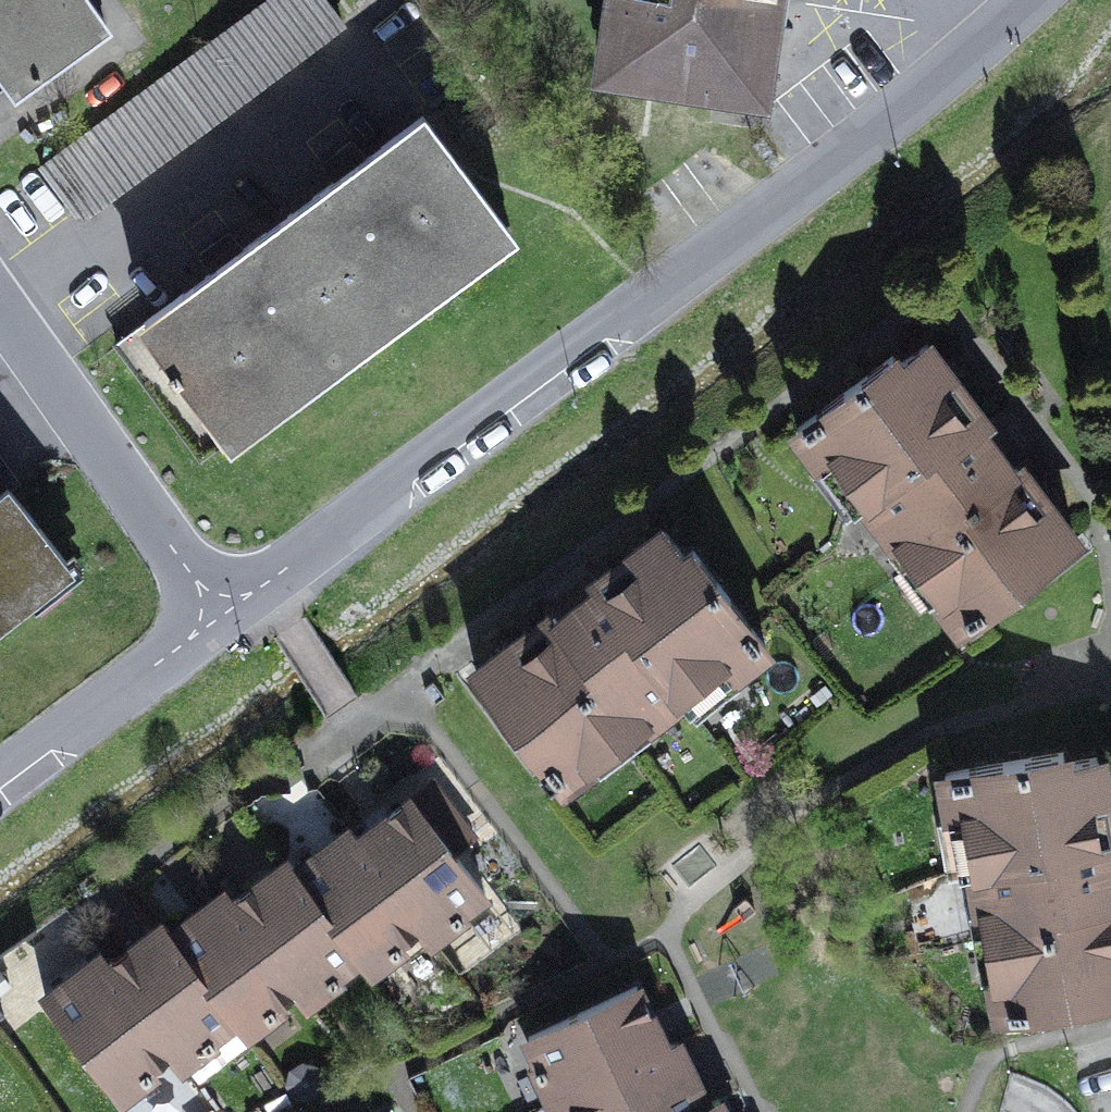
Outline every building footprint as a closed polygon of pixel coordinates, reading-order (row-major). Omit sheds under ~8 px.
[(90,0),(0,0),(0,63),(15,85),(105,21),(90,0)] [(77,217),(342,21),(326,0),(270,0),(41,169),(77,217)] [(760,89),(770,21),(773,0),(615,0),(605,66),(760,89)] [(786,24),(790,0),(773,0),(770,21),(786,24)] [(291,211),(378,329),(511,232),(423,114),(368,154),(335,178),(291,211)] [(355,136),(322,160),(335,178),(368,154),(355,136)] [(116,340),(204,458),(378,329),(291,211),(245,245),(212,269),(116,340)] [(231,227),(199,251),(212,269),(245,245),(231,227)] [(963,626),(1076,541),(1016,462),(1008,468),(978,429),(987,423),(927,344),(900,365),(893,356),(797,429),(825,464),(835,457),(867,498),(900,542),(910,535),(950,587),(940,595),(963,626)] [(1016,462),(1024,456),(994,417),(987,423),(978,429),(1008,468),(1016,462)] [(18,478),(0,452),(0,493),(8,487),(18,478)] [(846,514),(867,498),(835,457),(825,464),(814,472),(846,514)] [(68,562),(8,487),(0,493),(0,616),(68,562)] [(685,557),(665,531),(595,584),(555,614),(477,673),(546,764),(539,770),(552,786),(559,781),(561,784),(593,761),(585,750),(637,711),(645,721),(680,695),(722,663),(730,673),(766,646),(693,550),(685,557)] [(940,595),(950,587),(910,535),(900,542),(889,550),(929,603),(940,595)] [(548,604),(555,614),(595,584),(588,574),(548,604)] [(680,695),(696,715),(738,684),(730,673),(722,663),(680,695)] [(593,761),(601,771),(653,732),(645,721),(637,711),(585,750),(593,761)] [(1099,757),(1065,763),(1063,752),(945,773),(953,818),(966,815),(975,867),(983,911),(996,909),(1007,973),(994,976),(1001,1014),(1110,995),(1110,823),(1099,757)] [(471,836),(432,784),(358,839),(422,925),(445,908),(456,923),(465,917),(461,911),(485,893),(452,850),(447,843),(464,830),(469,837),(471,836)] [(949,872),(975,867),(966,815),(953,818),(940,820),(949,872)] [(403,948),(398,942),(422,925),(358,839),(350,829),(295,871),(360,956),(383,939),(394,955),(403,948)] [(447,843),(452,850),(469,837),(464,830),(447,843)] [(341,980),(336,974),(360,956),(295,871),(288,861),(233,902),(298,987),(320,970),(332,986),(341,980)] [(279,1011),(274,1005),(298,987),(233,902),(226,892),(171,934),(235,1019),(258,1002),(270,1017),(279,1011)] [(422,925),(434,940),(456,923),(445,908),(422,925)] [(994,976),(1007,973),(996,909),(983,911),(970,913),(982,978),(994,976)] [(198,1083),(253,1042),(247,1034),(235,1019),(171,934),(163,924),(109,964),(174,1050),(198,1083)] [(360,956),(372,972),(394,955),(383,939),(360,956)] [(154,1074),(150,1068),(174,1050),(109,964),(102,955),(45,997),(110,1082),(134,1064),(146,1080),(154,1074)] [(298,987),(310,1003),(332,986),(320,970),(298,987)] [(557,1068),(570,1094),(667,1048),(637,986),(529,1037),(542,1064),(535,1067),(540,1077),(557,1068)] [(235,1019),(247,1034),(270,1017),(258,1002),(235,1019)] [(707,1104),(678,1043),(667,1048),(570,1094),(578,1111),(691,1111),(707,1104)] [(110,1082),(122,1098),(146,1080),(134,1064),(110,1082)] [(552,1103),(570,1094),(557,1068),(540,1077),(552,1103)] [(718,1099),(707,1104),(691,1111),(725,1111),(718,1099)]
